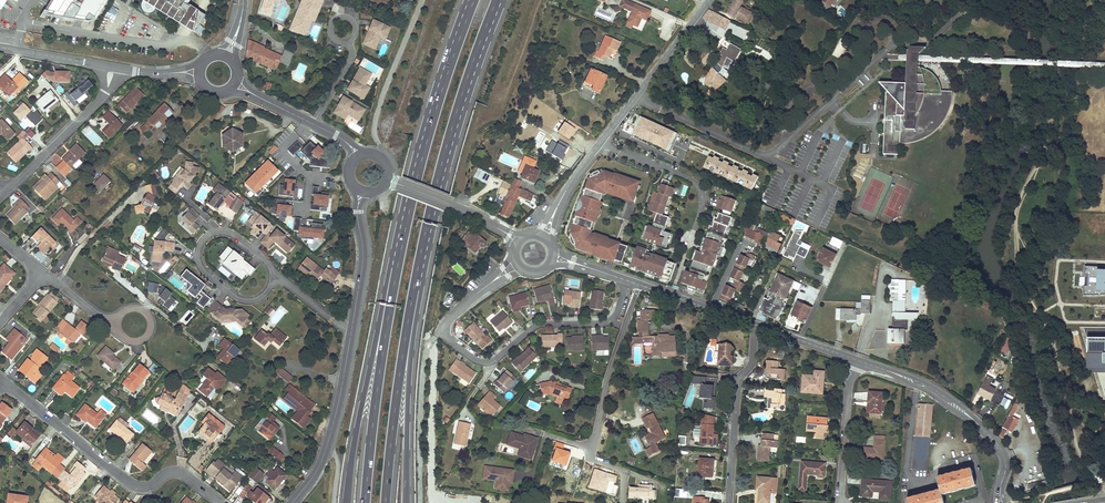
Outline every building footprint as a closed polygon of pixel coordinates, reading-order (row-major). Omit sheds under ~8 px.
[(51,1),(53,2),(49,9),(48,11),(44,11),(40,18),(44,18),(47,15),(87,22),(88,22),(90,22),(91,21),(92,21),(105,0),(52,0),(51,1)] [(143,1),(142,2),(142,4),(141,5),(142,7),(142,9),(143,11),(145,12),(146,13),(148,13),(150,13),(152,12),(154,11),(155,10),(156,9),(179,23),(194,32),(205,16),(202,15),(198,12),(179,0),(142,0),(143,1)] [(258,13),(269,16),(272,3),(278,0),(262,0),(258,13)] [(314,11),(316,6),(313,5),(315,0),(301,0),(289,29),(304,35),(308,28),(303,26),(306,18),(311,20),(313,21),(317,12),(314,11)] [(322,0),(315,0),(313,5),(316,6),(314,11),(317,12),(322,0)] [(651,12),(635,5),(623,0),(620,7),(632,12),(627,23),(633,25),(638,27),(641,20),(639,19),(640,17),(641,18),(647,20),(648,16),(650,12),(651,12)] [(727,14),(734,17),(738,10),(739,11),(735,18),(749,24),(754,14),(749,11),(750,9),(746,7),(744,9),(741,7),(740,8),(739,7),(742,2),(746,4),(748,0),(734,0),(727,14)] [(822,0),(834,10),(842,0),(822,0)] [(708,10),(695,28),(701,31),(710,18),(712,18),(716,13),(708,10)] [(718,15),(713,23),(724,30),(730,21),(718,15)] [(385,39),(390,27),(373,20),(369,29),(371,29),(370,31),(369,31),(363,43),(375,48),(380,37),(385,39)] [(746,39),(749,32),(730,22),(726,30),(746,39)] [(613,49),(614,50),(616,51),(620,42),(606,36),(599,52),(597,51),(594,57),(603,61),(605,57),(606,57),(610,48),(613,49)] [(293,54),(289,52),(285,50),(282,57),(281,59),(270,54),(271,52),(264,49),(265,47),(247,40),(246,57),(272,69),(273,66),(276,67),(278,63),(287,67),(293,54)] [(730,70),(741,50),(724,40),(721,45),(723,48),(720,55),(722,56),(718,63),(722,67),(730,70)] [(908,84),(908,83),(908,82),(909,82),(909,81),(910,81),(911,81),(912,81),(912,82),(913,82),(913,83),(913,84),(914,70),(914,69),(915,61),(915,58),(917,56),(926,48),(909,47),(909,55),(909,61),(908,84)] [(703,48),(696,53),(700,61),(710,51),(703,48)] [(708,79),(705,84),(710,87),(711,86),(717,89),(725,80),(718,73),(722,67),(718,63),(713,67),(706,77),(708,79)] [(347,90),(362,99),(369,88),(364,85),(371,75),(360,68),(353,80),(354,80),(353,82),(352,81),(347,90)] [(41,75),(45,79),(48,76),(52,80),(55,81),(69,82),(69,72),(64,72),(60,72),(55,72),(55,73),(51,73),(49,72),(47,69),(41,75)] [(914,69),(914,70),(915,70),(916,70),(917,70),(918,70),(919,71),(920,71),(921,71),(922,72),(923,72),(924,73),(925,73),(926,74),(926,75),(927,75),(928,76),(929,77),(930,78),(931,79),(931,80),(932,81),(932,82),(933,82),(933,83),(934,84),(934,85),(934,86),(935,87),(935,88),(935,89),(935,90),(935,91),(940,91),(940,90),(940,89),(939,88),(939,87),(939,86),(938,85),(938,84),(938,83),(937,82),(937,81),(936,80),(935,79),(934,78),(933,77),(933,76),(932,75),(931,75),(930,74),(929,73),(928,73),(927,72),(926,72),(925,71),(924,71),(923,70),(922,70),(921,70),(920,70),(919,69),(918,69),(917,69),(916,69),(915,69),(914,69)] [(592,87),(592,85),(595,87),(593,91),(599,93),(606,77),(590,70),(584,83),(592,87)] [(900,142),(900,140),(901,140),(903,140),(905,140),(907,140),(909,139),(910,139),(912,138),(914,138),(916,138),(918,137),(920,136),(922,135),(923,134),(925,134),(927,132),(928,131),(930,130),(931,129),(933,128),(934,126),(935,126),(936,125),(937,124),(938,122),(939,121),(941,119),(942,117),(943,116),(943,114),(944,112),(945,110),(946,109),(946,107),(947,105),(947,103),(948,101),(948,99),(948,97),(948,95),(948,93),(948,91),(940,91),(935,91),(935,90),(935,89),(935,88),(935,87),(934,86),(934,85),(934,84),(933,83),(933,82),(932,82),(932,81),(931,80),(931,79),(930,78),(929,77),(928,76),(927,75),(926,75),(926,74),(925,73),(924,73),(923,72),(922,72),(921,71),(920,71),(919,71),(918,70),(917,70),(916,70),(915,70),(914,70),(913,84),(913,83),(913,82),(912,82),(912,81),(911,81),(910,81),(909,81),(909,82),(908,82),(908,83),(908,84),(879,83),(886,90),(885,113),(886,113),(886,115),(885,118),(884,118),(884,120),(883,121),(883,123),(882,124),(882,126),(882,128),(882,129),(884,129),(884,130),(883,154),(893,155),(893,149),(896,149),(896,155),(899,155),(900,142)] [(9,95),(17,87),(4,74),(0,79),(0,87),(9,95)] [(77,89),(69,95),(75,101),(85,93),(84,92),(86,91),(92,86),(88,81),(86,82),(83,79),(75,85),(78,88),(77,89)] [(272,85),(269,83),(266,82),(263,89),(269,91),(272,85)] [(137,103),(140,99),(144,95),(137,89),(131,95),(129,94),(118,104),(126,112),(136,102),(137,103)] [(36,102),(39,107),(43,111),(57,100),(50,91),(36,102)] [(937,124),(936,125),(935,126),(934,126),(933,128),(931,129),(930,130),(928,131),(927,132),(925,134),(923,134),(922,135),(920,136),(918,137),(916,138),(914,138),(912,138),(910,139),(909,139),(907,140),(905,140),(903,140),(901,140),(900,140),(900,142),(902,142),(904,142),(906,142),(908,142),(910,141),(912,141),(914,140),(916,140),(918,139),(920,139),(921,138),(923,137),(925,136),(927,135),(929,134),(930,133),(932,131),(934,130),(935,129),(937,127),(938,126),(939,124),(941,123),(942,121),(943,119),(944,118),(945,116),(946,114),(947,112),(947,110),(948,108),(949,106),(949,104),(950,103),(950,100),(950,98),(950,96),(951,94),(951,92),(950,91),(948,91),(948,93),(948,95),(948,97),(948,99),(948,101),(947,103),(947,105),(946,107),(946,109),(945,110),(944,112),(943,114),(943,116),(942,117),(941,119),(939,121),(938,122),(937,124)] [(342,97),(333,113),(344,119),(347,114),(357,121),(364,110),(352,103),(352,104),(350,103),(351,102),(342,97)] [(13,112),(20,120),(24,115),(33,124),(36,122),(37,123),(42,118),(42,117),(36,110),(33,113),(20,100),(16,104),(19,107),(13,112)] [(157,110),(157,111),(148,120),(148,121),(141,128),(146,134),(152,129),(151,129),(154,126),(156,129),(173,113),(164,104),(157,110)] [(225,108),(221,104),(217,110),(221,113),(225,108)] [(110,125),(107,129),(103,132),(108,138),(122,124),(109,111),(103,118),(110,125)] [(674,133),(642,118),(634,135),(666,150),(674,133)] [(565,121),(558,132),(568,139),(570,136),(572,137),(579,126),(569,120),(567,123),(565,121)] [(133,129),(136,126),(139,123),(138,121),(131,126),(133,129)] [(7,140),(13,133),(7,126),(0,133),(7,140)] [(222,147),(228,150),(233,152),(232,150),(240,146),(242,146),(241,135),(231,129),(231,131),(224,136),(222,135),(222,147)] [(23,130),(18,134),(22,137),(24,140),(28,136),(23,130)] [(23,152),(25,151),(26,149),(28,150),(28,151),(31,148),(24,140),(22,137),(6,153),(12,159),(16,155),(18,157),(21,154),(20,153),(22,152),(23,152)] [(564,155),(569,145),(560,140),(558,144),(552,141),(546,151),(561,160),(564,155)] [(288,150),(293,156),(302,146),(297,141),(288,150)] [(310,141),(300,151),(310,161),(309,166),(327,168),(328,161),(322,155),(327,151),(318,146),(316,148),(310,141)] [(63,161),(62,162),(60,164),(68,172),(71,168),(70,167),(85,152),(76,144),(69,150),(71,152),(69,155),(68,153),(62,159),(63,161)] [(278,149),(275,146),(269,152),(272,155),(278,149)] [(12,159),(15,162),(28,150),(26,149),(25,151),(23,152),(22,152),(20,153),(21,154),(18,157),(16,155),(12,159)] [(522,173),(525,166),(533,170),(537,161),(525,156),(517,171),(522,173)] [(713,158),(708,156),(703,167),(708,170),(708,169),(710,166),(714,168),(713,171),(712,172),(717,174),(718,173),(719,170),(724,172),(722,176),(727,178),(729,175),(734,177),(732,180),(732,181),(737,183),(737,182),(738,179),(743,181),(742,185),(751,190),(758,176),(753,173),(751,176),(747,174),(748,171),(743,169),(741,171),(737,169),(738,167),(733,165),(732,167),(727,165),(729,162),(724,160),(722,162),(718,160),(719,158),(714,156),(713,158)] [(279,171),(268,161),(245,184),(255,194),(279,171)] [(188,181),(192,176),(194,177),(194,176),(195,172),(197,172),(198,168),(192,167),(192,163),(186,162),(184,170),(180,175),(178,173),(172,181),(173,182),(170,185),(177,191),(180,187),(181,188),(183,186),(186,188),(190,183),(189,182),(188,181)] [(852,177),(860,181),(866,165),(859,162),(852,177)] [(532,183),(534,177),(536,178),(538,172),(533,170),(525,166),(522,173),(520,177),(532,183)] [(294,172),(290,168),(284,175),(287,178),(294,172)] [(477,179),(486,184),(491,175),(482,170),(477,179)] [(577,247),(578,249),(595,254),(608,259),(615,261),(615,260),(620,262),(619,264),(622,265),(623,263),(628,247),(620,244),(616,243),(616,242),(608,239),(608,240),(598,236),(594,234),(594,235),(587,233),(589,229),(591,229),(593,222),(596,223),(598,216),(597,216),(600,208),(601,208),(603,202),(601,201),(603,194),(601,193),(603,189),(609,191),(609,192),(614,194),(618,195),(618,196),(621,198),(621,197),(629,199),(629,198),(634,200),(637,191),(636,190),(638,186),(639,186),(640,182),(634,180),(634,181),(628,179),(628,178),(625,176),(624,177),(621,176),(605,170),(600,173),(599,171),(594,174),(595,176),(590,178),(589,181),(586,188),(584,195),(583,195),(581,199),(582,200),(581,205),(580,204),(575,216),(576,216),(574,223),(571,230),(570,234),(573,238),(571,239),(571,242),(573,245),(576,244),(577,247)] [(44,180),(39,185),(35,189),(34,189),(45,200),(58,187),(59,188),(62,184),(51,173),(47,176),(45,174),(41,178),(42,178),(44,180)] [(91,187),(94,190),(97,193),(109,181),(103,175),(91,187)] [(42,178),(33,187),(35,189),(39,185),(44,180),(42,178)] [(292,197),(294,186),(297,186),(297,181),(285,180),(284,185),(280,185),(279,195),(292,197)] [(672,183),(665,180),(662,188),(663,188),(661,195),(658,194),(656,199),(655,198),(652,206),(653,207),(652,212),(657,214),(655,218),(658,219),(657,221),(654,229),(650,228),(646,241),(669,249),(672,241),(671,240),(673,235),(667,233),(671,219),(665,216),(671,198),(674,199),(677,190),(670,187),(672,183)] [(216,193),(222,186),(218,183),(212,191),(216,193)] [(156,193),(153,184),(145,186),(147,194),(144,199),(145,200),(142,205),(140,205),(135,207),(137,214),(142,212),(143,213),(144,211),(148,214),(151,209),(154,203),(152,202),(155,197),(154,197),(156,193)] [(177,191),(170,185),(168,188),(175,194),(177,191)] [(500,214),(504,216),(508,218),(518,197),(526,200),(532,202),(535,196),(511,185),(507,195),(506,194),(505,197),(503,196),(501,201),(506,203),(500,214)] [(223,202),(228,196),(233,200),(230,207),(229,209),(236,214),(243,202),(222,186),(216,193),(207,204),(216,211),(223,202)] [(311,204),(310,210),(320,211),(320,207),(327,208),(329,193),(321,192),(321,195),(318,195),(319,187),(313,186),(312,195),(314,195),(313,204),(311,204)] [(230,207),(233,200),(228,196),(223,202),(230,207)] [(718,198),(716,207),(732,212),(736,200),(722,196),(721,199),(718,198)] [(7,216),(11,220),(15,224),(28,212),(26,210),(29,207),(20,199),(18,202),(19,204),(14,209),(7,216)] [(287,200),(273,199),(271,214),(276,215),(276,217),(286,218),(287,216),(290,216),(291,207),(286,206),(287,200)] [(758,202),(756,206),(778,217),(779,212),(758,202)] [(193,222),(199,215),(191,208),(182,218),(182,221),(189,227),(187,228),(193,234),(199,227),(193,222)] [(53,219),(57,223),(60,226),(62,224),(64,226),(63,227),(70,233),(78,225),(77,224),(62,210),(53,219)] [(273,226),(255,212),(248,221),(253,225),(254,224),(256,225),(257,228),(258,228),(253,235),(258,238),(262,232),(266,235),(268,232),(273,226)] [(795,220),(779,212),(778,217),(777,217),(793,224),(795,220)] [(732,218),(719,213),(717,219),(715,218),(713,222),(714,222),(713,227),(710,226),(706,239),(704,247),(705,247),(703,251),(698,249),(694,261),(691,269),(693,270),(691,273),(686,271),(682,284),(689,286),(688,288),(696,291),(697,288),(705,290),(710,275),(706,274),(709,266),(713,267),(717,256),(721,257),(724,248),(722,247),(724,243),(722,242),(727,227),(729,227),(732,218)] [(295,218),(293,231),(299,231),(298,236),(302,236),(302,238),(308,239),(312,240),(314,240),(315,238),(323,238),(324,231),(325,231),(326,225),(312,223),(311,229),(300,227),(301,218),(295,218)] [(745,228),(742,235),(749,238),(764,244),(769,233),(757,228),(758,227),(751,224),(750,227),(747,226),(746,228),(745,228)] [(47,252),(49,250),(51,248),(55,244),(55,243),(40,228),(32,237),(36,241),(38,239),(41,242),(39,244),(47,252)] [(295,245),(276,230),(272,235),(268,232),(266,235),(260,242),(268,248),(273,242),(287,254),(295,245)] [(470,233),(468,231),(461,241),(466,245),(466,246),(475,253),(478,248),(480,247),(481,248),(484,248),(486,245),(485,242),(471,232),(470,233)] [(799,231),(795,232),(795,233),(794,233),(783,256),(788,258),(789,256),(794,259),(797,254),(800,246),(797,244),(801,235),(798,234),(799,231)] [(770,232),(765,245),(766,246),(767,245),(778,250),(783,238),(770,232)] [(80,243),(88,236),(85,233),(77,240),(80,243)] [(833,237),(830,244),(842,250),(846,243),(833,237)] [(173,243),(154,239),(150,260),(159,262),(161,252),(163,252),(163,250),(171,252),(173,243)] [(37,246),(45,254),(47,252),(39,244),(37,246)] [(290,257),(298,248),(295,245),(287,254),(290,257)] [(670,282),(676,264),(660,259),(661,258),(652,255),(651,257),(647,256),(649,251),(637,247),(636,249),(628,246),(628,247),(623,263),(631,266),(630,267),(638,270),(638,271),(670,282)] [(809,250),(800,246),(797,254),(805,258),(809,250)] [(119,272),(122,265),(125,259),(117,256),(118,252),(108,247),(102,260),(113,264),(112,266),(111,268),(119,272)] [(255,270),(243,260),(243,259),(233,251),(228,247),(219,257),(224,261),(224,262),(233,270),(239,274),(242,270),(247,273),(250,276),(255,270)] [(823,249),(817,261),(830,267),(836,255),(823,249)] [(745,257),(741,255),(730,277),(736,281),(739,281),(749,259),(745,257)] [(324,271),(307,257),(298,268),(315,282),(320,276),(331,284),(336,276),(326,268),(324,271)] [(9,278),(9,279),(14,273),(3,264),(0,268),(0,290),(5,285),(4,284),(9,278)] [(1086,267),(1085,275),(1088,275),(1087,286),(1084,286),(1084,296),(1096,296),(1104,295),(1104,267),(1086,267)] [(200,291),(205,285),(186,269),(180,276),(187,282),(191,285),(186,291),(194,298),(198,294),(201,296),(196,302),(203,308),(210,299),(200,291)] [(242,280),(247,273),(242,270),(239,274),(233,270),(231,272),(242,280)] [(888,331),(888,342),(900,342),(900,339),(904,339),(904,329),(899,329),(899,326),(905,327),(905,319),(915,319),(916,319),(917,318),(916,318),(918,313),(905,313),(905,280),(889,280),(889,283),(898,283),(898,301),(893,301),(892,316),(895,316),(895,331),(892,331),(888,331)] [(739,281),(736,281),(733,288),(735,290),(742,293),(746,285),(739,281)] [(154,283),(152,292),(157,293),(159,295),(158,297),(160,299),(162,300),(160,303),(168,309),(175,300),(170,296),(171,294),(165,288),(162,286),(160,288),(158,288),(158,284),(154,283)] [(553,298),(549,285),(534,289),(536,297),(532,298),(534,305),(537,304),(547,301),(546,300),(547,300),(553,298)] [(720,299),(729,303),(735,290),(733,288),(726,285),(720,299)] [(603,291),(591,290),(588,309),(602,311),(603,306),(601,306),(603,291)] [(579,308),(580,294),(563,291),(562,304),(569,305),(569,307),(579,308)] [(56,297),(50,292),(47,295),(53,300),(56,297)] [(528,305),(525,292),(508,296),(512,309),(519,307),(528,305)] [(448,308),(455,297),(449,293),(441,304),(448,308)] [(41,320),(42,320),(42,319),(46,323),(49,319),(45,316),(56,303),(59,299),(56,297),(53,300),(47,295),(38,305),(39,306),(41,307),(35,314),(41,320)] [(840,320),(856,321),(856,315),(856,313),(861,313),(870,313),(870,296),(862,296),(862,300),(861,300),(861,309),(840,309),(840,320)] [(245,318),(248,315),(241,310),(236,310),(232,307),(230,308),(230,309),(225,310),(223,308),(214,301),(207,309),(213,315),(212,316),(220,322),(223,319),(228,319),(231,321),(235,321),(240,325),(245,318)] [(798,321),(805,324),(812,308),(798,302),(792,315),(799,318),(798,321)] [(737,303),(733,311),(739,313),(741,312),(743,306),(737,303)] [(59,304),(53,313),(58,317),(65,308),(59,304)] [(267,306),(263,312),(267,315),(272,310),(267,306)] [(656,310),(641,310),(641,320),(638,320),(638,333),(643,332),(648,332),(648,320),(651,320),(652,315),(656,315),(656,310)] [(512,323),(502,312),(490,323),(498,333),(503,328),(505,329),(512,323)] [(243,324),(245,321),(248,321),(245,318),(240,325),(244,328),(245,326),(243,324)] [(68,324),(63,319),(55,329),(60,333),(68,324)] [(81,321),(78,325),(75,329),(71,326),(71,327),(68,324),(60,333),(64,336),(65,336),(68,338),(67,339),(68,339),(71,343),(76,337),(75,336),(78,332),(81,334),(82,335),(88,328),(85,326),(86,325),(81,321)] [(473,323),(463,332),(466,335),(467,334),(476,346),(478,345),(482,350),(491,342),(487,337),(485,338),(473,323)] [(259,333),(254,339),(264,347),(269,341),(271,338),(274,340),(280,345),(287,337),(278,330),(275,328),(270,334),(268,333),(267,334),(261,330),(259,333)] [(2,352),(11,359),(27,340),(24,338),(26,336),(21,332),(19,334),(14,330),(6,339),(10,342),(2,352)] [(73,344),(81,334),(78,332),(75,336),(76,337),(71,343),(73,344)] [(557,336),(541,336),(541,348),(557,348),(557,343),(562,343),(561,334),(557,334),(557,336)] [(676,352),(676,336),(664,336),(664,334),(658,334),(658,336),(648,336),(644,336),(632,337),(632,339),(631,339),(631,341),(630,341),(630,344),(633,344),(633,343),(643,343),(643,344),(655,343),(655,350),(652,351),(651,356),(661,356),(661,351),(669,350),(669,352),(676,352)] [(600,336),(591,336),(591,351),(608,351),(608,338),(601,338),(600,336)] [(573,339),(566,339),(566,351),(583,351),(583,337),(573,337),(573,339)] [(224,350),(222,352),(225,354),(224,356),(224,355),(220,360),(225,364),(230,368),(234,362),(232,360),(239,351),(234,347),(233,349),(231,347),(232,345),(224,338),(218,345),(223,349),(224,350)] [(1004,338),(1000,353),(1008,355),(1012,340),(1004,338)] [(1087,338),(1087,365),(1104,365),(1104,338),(1087,338)] [(724,344),(716,343),(715,351),(719,351),(718,365),(731,365),(732,355),(730,355),(730,351),(734,348),(731,344),(728,344),(727,342),(725,342),(724,344)] [(56,353),(59,349),(52,343),(49,347),(56,353)] [(113,370),(117,366),(120,362),(112,355),(113,353),(106,347),(97,356),(113,370)] [(537,357),(528,348),(518,358),(517,357),(513,360),(514,361),(510,364),(519,373),(537,357)] [(223,349),(217,357),(220,360),(224,355),(224,356),(225,354),(222,352),(224,350),(223,349)] [(42,357),(43,355),(38,351),(37,353),(36,352),(34,354),(32,355),(33,360),(31,360),(31,363),(29,363),(26,361),(19,370),(23,373),(26,369),(29,372),(29,378),(35,383),(42,374),(37,371),(37,368),(42,367),(42,364),(43,364),(46,361),(42,357)] [(448,371),(453,374),(460,363),(455,359),(448,371)] [(777,369),(778,361),(766,361),(765,374),(770,374),(770,380),(784,380),(785,370),(777,369)] [(5,373),(7,374),(15,364),(13,363),(5,373)] [(453,374),(468,385),(475,374),(464,367),(464,365),(460,363),(453,374)] [(126,381),(129,384),(134,387),(140,380),(142,381),(149,372),(139,364),(132,373),(133,374),(132,375),(131,375),(126,381)] [(215,374),(211,371),(208,368),(203,375),(207,379),(209,381),(208,383),(205,381),(199,389),(207,396),(213,388),(214,387),(218,390),(226,380),(223,377),(221,379),(215,374)] [(281,377),(284,379),(288,383),(291,379),(289,377),(288,375),(289,374),(282,369),(278,374),(281,377)] [(75,377),(68,371),(64,376),(71,381),(75,377)] [(503,394),(515,379),(506,371),(497,382),(496,381),(493,385),(503,394)] [(814,376),(803,375),(802,392),(823,394),(823,384),(822,384),(822,377),(824,377),(824,372),(814,371),(814,376)] [(53,388),(55,390),(58,393),(62,388),(65,391),(72,397),(79,388),(71,381),(64,376),(64,375),(53,388)] [(706,377),(693,376),(690,384),(701,385),(701,384),(705,385),(706,377)] [(129,384),(126,381),(123,384),(133,392),(142,381),(140,380),(134,387),(129,384)] [(552,382),(539,385),(542,395),(547,394),(552,382)] [(561,385),(552,382),(547,394),(556,397),(555,400),(562,402),(563,397),(568,399),(571,388),(567,387),(566,389),(560,387),(561,385)] [(984,383),(978,394),(990,400),(996,389),(984,383)] [(315,404),(289,384),(285,388),(289,392),(285,396),(289,399),(288,401),(298,409),(297,411),(290,419),(302,428),(310,419),(305,415),(315,404)] [(712,397),(713,385),(705,385),(701,384),(701,385),(700,398),(707,399),(707,402),(704,402),(703,410),(715,411),(716,397),(712,397)] [(781,389),(766,388),(766,397),(768,397),(767,408),(774,409),(773,410),(776,410),(776,409),(779,409),(779,404),(784,404),(784,398),(783,398),(783,394),(781,394),(781,389)] [(167,411),(177,416),(187,396),(178,392),(174,400),(171,398),(172,397),(162,393),(159,397),(155,399),(156,403),(161,405),(166,408),(167,406),(169,407),(167,411)] [(495,397),(489,392),(486,396),(487,397),(480,406),(489,413),(492,416),(500,407),(492,401),(495,397)] [(882,400),(883,393),(869,392),(868,403),(870,403),(869,413),(881,414),(882,400)] [(289,399),(285,396),(282,399),(297,411),(298,409),(288,401),(289,399)] [(487,397),(486,396),(476,406),(487,415),(489,413),(480,406),(487,397)] [(277,405),(286,412),(289,408),(280,400),(277,405)] [(4,415),(6,417),(12,410),(2,402),(0,405),(0,421),(4,415)] [(927,471),(933,405),(919,403),(913,469),(927,471)] [(87,421),(95,427),(102,419),(97,415),(85,405),(77,415),(85,422),(87,421)] [(105,415),(101,411),(97,415),(102,419),(105,415)] [(276,418),(268,412),(265,416),(268,419),(258,431),(268,438),(273,432),(275,433),(280,428),(273,422),(276,418)] [(200,430),(209,437),(208,439),(212,442),(224,427),(208,414),(204,419),(206,421),(204,424),(200,430)] [(664,438),(652,414),(642,419),(647,430),(651,427),(655,435),(651,437),(650,434),(645,437),(650,448),(646,451),(649,458),(659,452),(655,443),(664,438)] [(713,430),(714,424),(714,417),(702,414),(701,424),(703,424),(703,428),(702,428),(701,437),(703,437),(703,445),(718,445),(718,438),(713,438),(713,434),(711,434),(711,430),(713,430)] [(1010,414),(1003,428),(1008,430),(1015,417),(1010,414)] [(826,426),(827,418),(808,416),(807,430),(817,431),(817,437),(823,437),(824,432),(828,432),(829,426),(826,426)] [(1013,433),(1020,420),(1015,417),(1008,430),(1013,433)] [(116,421),(110,429),(119,436),(117,439),(125,445),(133,434),(125,428),(128,425),(120,419),(118,422),(116,421)] [(465,447),(470,424),(458,421),(454,445),(465,447)] [(22,440),(26,443),(31,446),(38,437),(30,431),(32,428),(24,422),(16,432),(23,438),(22,440)] [(38,437),(40,435),(32,428),(30,431),(38,437)] [(1003,439),(1008,431),(1003,428),(998,436),(1003,439)] [(200,430),(198,432),(208,439),(209,437),(200,430)] [(530,458),(537,437),(524,433),(524,435),(511,430),(507,443),(520,447),(519,449),(523,450),(521,455),(530,458)] [(773,440),(774,435),(764,433),(763,440),(761,439),(761,445),(761,447),(763,447),(763,450),(758,449),(758,460),(768,461),(769,447),(777,447),(777,441),(773,440)] [(884,441),(874,440),(874,449),(865,448),(864,458),(883,459),(884,441)] [(564,445),(557,442),(554,449),(556,450),(552,461),(566,466),(571,453),(562,450),(564,445)] [(143,461),(147,456),(151,451),(142,444),(129,460),(142,471),(146,466),(141,462),(142,460),(143,461)] [(277,449),(272,446),(268,452),(272,455),(279,460),(283,454),(277,449)] [(15,454),(10,451),(8,447),(5,451),(8,454),(7,454),(12,458),(15,454)] [(55,456),(45,448),(44,450),(54,458),(55,456)] [(36,460),(39,463),(43,465),(44,465),(46,467),(45,468),(52,473),(64,459),(57,453),(55,456),(54,458),(44,450),(36,460)] [(712,477),(713,459),(699,458),(698,476),(712,477)] [(226,476),(228,473),(224,469),(226,466),(218,460),(215,463),(214,462),(207,470),(216,478),(225,485),(224,486),(228,490),(234,482),(237,485),(242,478),(235,472),(232,476),(230,479),(226,476)] [(73,483),(76,480),(78,482),(85,473),(82,471),(85,468),(77,461),(74,465),(76,467),(70,475),(63,470),(57,477),(61,481),(70,488),(73,484),(73,483)] [(824,477),(825,463),(801,461),(800,475),(805,476),(805,474),(818,475),(818,477),(824,477)] [(36,462),(33,466),(39,471),(42,467),(36,462)] [(513,469),(484,465),(483,478),(496,479),(495,482),(499,483),(498,488),(508,489),(509,481),(507,480),(508,477),(512,477),(513,469)] [(248,475),(253,478),(257,482),(263,474),(255,467),(248,475)] [(275,488),(281,482),(286,476),(277,468),(274,471),(269,477),(266,481),(275,488)] [(578,471),(569,469),(567,468),(566,473),(567,474),(576,477),(578,471)] [(266,475),(269,477),(274,471),(271,469),(266,475)] [(617,475),(594,469),(589,487),(606,492),(609,481),(614,483),(617,475)] [(971,469),(937,478),(941,490),(907,499),(908,502),(944,502),(942,494),(975,485),(971,469)] [(772,478),(758,477),(757,488),(761,488),(760,491),(759,491),(758,502),(767,502),(769,502),(770,493),(775,494),(776,479),(772,478)] [(225,485),(216,478),(215,480),(224,486),(225,485)] [(892,482),(862,480),(861,496),(872,497),(872,491),(885,492),(884,500),(890,500),(892,482)] [(70,488),(61,481),(58,485),(66,492),(70,488)] [(234,482),(228,490),(231,492),(237,485),(234,482)] [(251,488),(246,484),(239,496),(243,498),(251,488)] [(639,488),(630,487),(630,494),(634,494),(634,497),(643,498),(643,500),(650,500),(650,498),(656,499),(657,489),(653,489),(653,486),(640,485),(639,488)] [(116,496),(113,494),(112,495),(109,493),(110,491),(103,486),(95,496),(98,499),(103,502),(116,502),(119,499),(116,496)] [(269,493),(260,486),(253,494),(250,491),(247,496),(256,502),(264,502),(268,497),(266,496),(269,493)] [(687,489),(676,488),(676,497),(686,498),(687,489)] [(26,497),(7,494),(6,502),(25,502),(26,497)]
